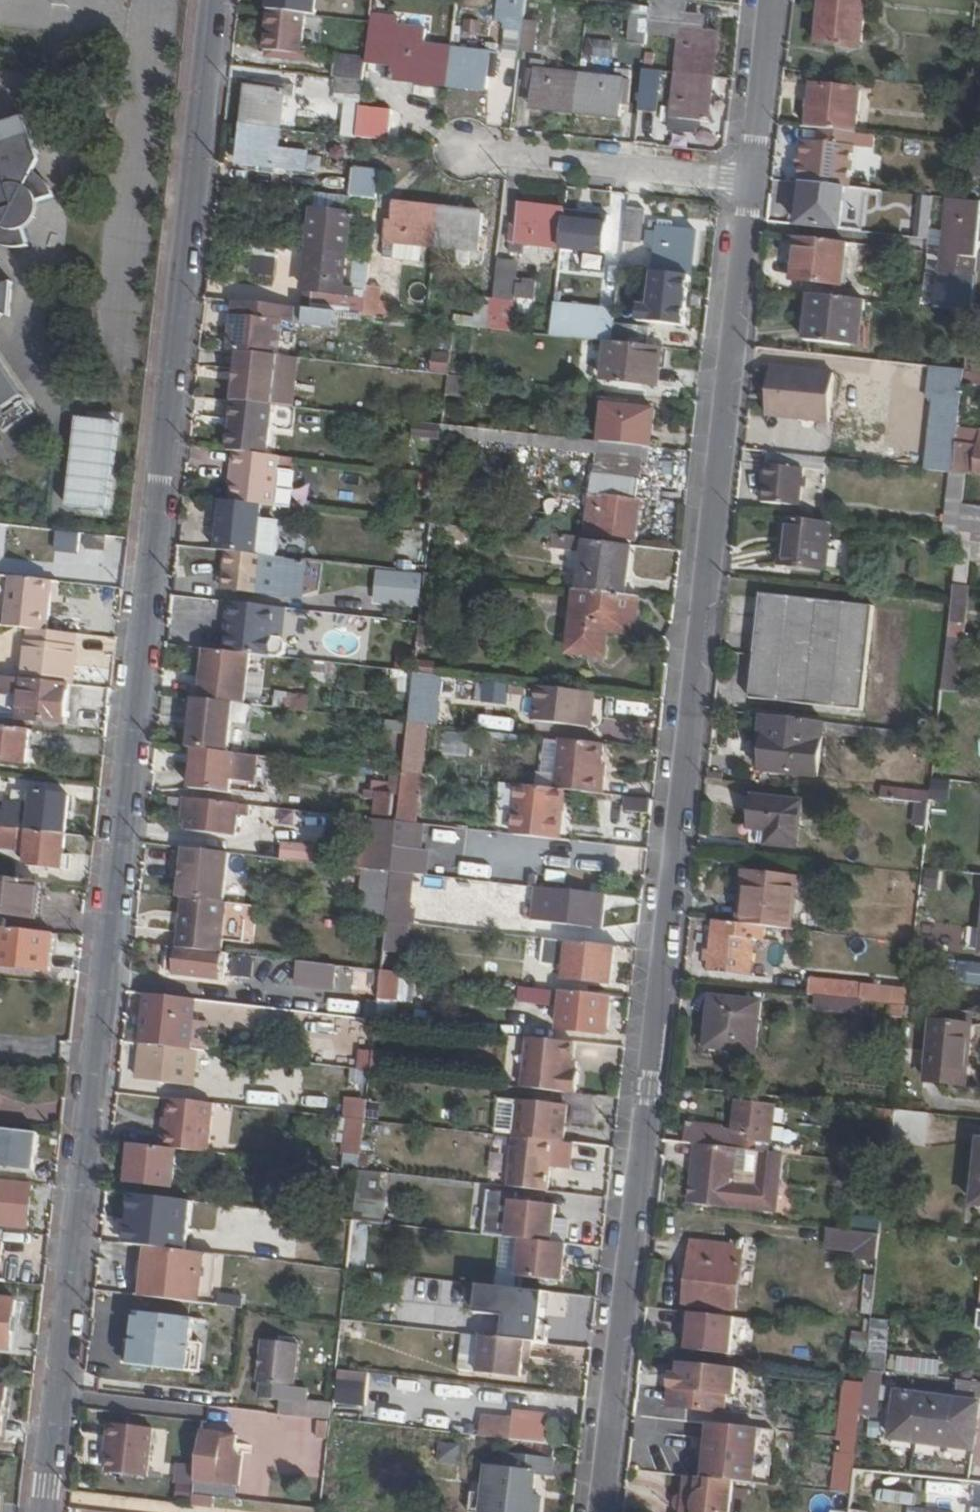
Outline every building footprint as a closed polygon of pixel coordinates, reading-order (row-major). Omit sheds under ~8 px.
[(270,12),(306,16),(308,0),(271,0),(270,12)] [(456,41),(459,1),(446,0),(444,40),(456,41)] [(711,83),(716,36),(700,35),(701,23),(682,21),(684,3),(654,0),(651,0),(650,10),(649,24),(673,27),(672,42),(680,43),(676,79),(711,83)] [(820,52),(863,57),(870,0),(826,0),(820,52)] [(649,24),(650,10),(631,8),(627,46),(645,48),(649,24)] [(306,16),(270,12),(265,52),(274,53),(273,59),(273,61),(299,64),(299,62),(309,63),(311,48),(302,48),(306,16)] [(392,83),(448,89),(451,51),(423,48),(425,32),(397,29),(398,21),(370,19),(366,64),(393,67),(392,83)] [(502,56),(518,58),(518,54),(521,24),(521,21),(507,19),(502,56)] [(521,24),(518,54),(529,55),(533,25),(521,24)] [(592,40),(591,57),(609,57),(609,40),(592,40)] [(451,51),(448,89),(488,94),(490,83),(495,83),(498,57),(495,57),(496,47),(484,46),(484,55),(451,51)] [(335,81),(362,84),(364,63),(334,60),(332,80),(335,81)] [(530,111),(573,116),(577,79),(542,74),(543,64),(529,63),(528,72),(534,73),(532,90),(530,111)] [(605,72),(604,82),(614,83),(615,74),(605,72)] [(577,79),(573,116),(619,121),(621,107),(622,85),(628,86),(629,75),(615,74),(614,83),(604,82),(577,79)] [(643,75),(638,115),(652,116),(658,76),(643,75)] [(706,128),(711,83),(676,79),(671,115),(661,114),(661,129),(670,130),(669,137),(692,139),(693,127),(706,128)] [(362,84),(335,81),(334,97),(360,99),(362,84)] [(250,88),(246,128),(282,132),(286,103),(294,104),(295,89),(285,88),(285,92),(250,88)] [(815,92),(810,133),(822,134),(854,137),(858,97),(815,92)] [(37,177),(42,165),(27,120),(0,129),(0,186),(7,181),(3,173),(24,170),(37,177)] [(282,132),(246,128),(242,166),(259,168),(259,173),(287,176),(287,172),(307,173),(309,152),(280,149),(282,132)] [(801,187),(805,188),(846,192),(847,192),(854,137),(822,134),(822,147),(806,146),(805,161),(804,171),(801,187)] [(37,177),(24,170),(3,173),(7,181),(0,186),(0,246),(14,252),(32,247),(24,229),(36,206),(55,199),(48,185),(37,177)] [(354,172),(351,201),(377,205),(381,176),(354,172)] [(799,187),(796,213),(802,214),(805,188),(801,187),(799,187)] [(846,192),(805,188),(802,214),(801,228),(842,233),(846,192)] [(317,197),(315,213),(349,218),(351,201),(317,197)] [(377,205),(351,201),(349,218),(315,213),(310,254),(346,258),(349,226),(359,226),(360,213),(376,216),(377,205)] [(979,262),(979,254),(979,207),(951,203),(944,258),(979,262)] [(423,248),(434,250),(439,213),(395,208),(390,246),(385,246),(384,257),(421,261),(423,248)] [(526,248),(559,251),(563,214),(521,209),(518,232),(516,247),(511,247),(511,258),(525,259),(526,248)] [(647,250),(651,213),(632,211),(629,248),(647,250)] [(371,261),(376,216),(360,213),(359,226),(349,226),(346,258),(371,261)] [(439,213),(434,250),(467,255),(466,265),(482,267),(483,256),(479,256),(484,218),(439,213)] [(563,214),(559,251),(597,255),(597,268),(610,269),(610,257),(605,257),(610,219),(563,214)] [(655,278),(689,282),(695,234),(677,232),(677,228),(655,225),(653,241),(659,241),(655,278)] [(847,248),(800,243),(797,270),(795,288),(841,293),(847,248)] [(346,258),(310,254),(306,293),(314,294),(312,312),(364,318),(367,294),(342,292),(346,258)] [(252,273),(273,275),(275,258),(254,255),(252,273)] [(979,262),(944,258),(943,277),(976,281),(979,262)] [(490,301),(486,332),(506,334),(513,266),(495,264),(490,301)] [(685,326),(689,282),(655,278),(651,314),(641,314),(640,327),(650,328),(650,322),(666,324),(685,326)] [(2,314),(9,314),(13,280),(0,284),(0,316),(2,314)] [(519,282),(519,298),(538,298),(538,282),(519,282)] [(364,318),(398,322),(400,307),(380,304),(381,289),(367,288),(367,294),(364,318)] [(314,294),(306,293),(304,311),(312,312),(314,294)] [(865,305),(809,298),(803,345),(848,350),(852,323),(862,323),(865,305)] [(473,322),(472,330),(486,332),(490,301),(476,300),(473,322)] [(555,302),(553,337),(615,339),(617,305),(555,302)] [(296,311),(237,304),(232,352),(243,353),(283,358),(286,325),(295,327),(296,311)] [(958,330),(970,332),(971,316),(960,315),(958,330)] [(456,320),(455,328),(472,330),(473,322),(456,320)] [(852,323),(848,350),(859,351),(862,323),(852,323)] [(286,325),(283,358),(292,359),(295,327),(286,325)] [(620,347),(649,351),(651,331),(623,328),(620,347)] [(658,388),(662,352),(649,351),(620,347),(612,346),(609,346),(605,383),(658,388)] [(450,375),(453,354),(435,352),(432,373),(450,375)] [(283,408),(295,409),(301,360),(292,359),(283,358),(243,353),(238,403),(278,407),(283,408)] [(11,376),(0,361),(0,384),(11,376)] [(463,365),(462,377),(474,378),(475,366),(463,365)] [(833,375),(774,370),(770,416),(828,422),(833,375)] [(967,371),(966,382),(979,384),(979,372),(967,371)] [(469,401),(471,380),(450,377),(447,398),(469,401)] [(859,427),(863,396),(852,394),(847,425),(859,427)] [(278,407),(238,403),(234,453),(237,454),(274,458),(278,407)] [(283,408),(278,407),(274,458),(279,458),(281,431),(283,408)] [(281,431),(293,432),(295,409),(283,408),(281,431)] [(646,450),(651,451),(656,415),(605,408),(601,445),(646,450)] [(467,429),(444,427),(443,438),(467,441),(467,429)] [(467,429),(467,441),(497,444),(498,433),(467,429)] [(960,432),(959,446),(979,448),(979,434),(960,432)] [(498,433),(497,444),(594,455),(596,444),(498,433)] [(594,455),(592,478),(640,483),(642,461),(645,461),(646,450),(601,445),(596,444),(594,455)] [(959,446),(954,478),(969,480),(977,480),(979,454),(979,448),(959,446)] [(274,458),(237,454),(235,477),(239,477),(235,505),(261,508),(280,509),(284,459),(279,458),(274,458)] [(805,461),(769,458),(763,508),(800,512),(804,472),(805,461)] [(824,474),(825,463),(805,461),(804,472),(824,474)] [(421,490),(437,492),(438,476),(423,475),(421,490)] [(640,483),(592,478),(585,538),(634,543),(640,483)] [(945,527),(964,530),(966,509),(969,480),(954,478),(951,478),(945,527)] [(235,505),(224,504),(219,551),(231,552),(256,555),(260,520),(261,508),(235,505)] [(979,538),(979,510),(966,509),(964,530),(963,536),(979,538)] [(271,557),(278,558),(281,530),(270,529),(270,521),(260,520),(256,555),(271,557)] [(831,528),(783,523),(781,539),(786,540),(782,569),(825,574),(831,528)] [(962,543),(963,536),(964,530),(945,527),(944,540),(962,543)] [(553,550),(580,553),(581,542),(554,539),(553,550)] [(786,540),(781,539),(777,568),(782,569),(786,540)] [(581,592),(629,598),(630,587),(626,587),(629,548),(588,543),(581,592)] [(630,587),(634,548),(629,548),(626,587),(630,587)] [(256,555),(231,552),(227,588),(267,593),(271,557),(256,555)] [(381,601),(413,605),(417,574),(384,571),(381,601)] [(7,626),(13,577),(0,575),(0,625),(7,626)] [(34,629),(49,630),(53,596),(46,595),(48,581),(13,577),(7,626),(34,629)] [(53,596),(55,581),(48,581),(46,595),(53,596)] [(956,591),(955,606),(952,629),(965,630),(970,593),(956,591)] [(636,617),(638,599),(629,598),(581,592),(575,592),(568,652),(588,655),(588,649),(604,651),(606,634),(628,636),(631,616),(636,617)] [(628,636),(639,638),(643,600),(638,599),(636,617),(631,616),(628,636)] [(863,714),(874,611),(763,599),(752,703),(863,714)] [(276,608),(225,602),(220,651),(253,655),(282,658),(289,655),(290,642),(285,635),(274,634),(276,608)] [(287,609),(276,608),(274,634),(285,635),(287,609)] [(70,684),(72,684),(76,647),(73,647),(75,634),(49,630),(34,629),(33,643),(29,643),(26,679),(70,684)] [(965,630),(952,629),(950,642),(963,644),(965,630)] [(220,651),(199,649),(193,697),(196,697),(236,702),(247,703),(253,655),(220,651)] [(945,693),(960,696),(965,658),(949,656),(945,693)] [(417,673),(412,723),(428,725),(431,725),(435,675),(417,673)] [(65,724),(70,684),(26,679),(4,677),(2,694),(24,696),(22,718),(65,724)] [(535,725),(585,730),(589,692),(539,687),(535,725)] [(275,707),(308,709),(309,693),(276,692),(275,707)] [(594,731),(597,693),(589,692),(585,730),(594,731)] [(196,697),(190,749),(197,749),(229,753),(236,702),(196,697)] [(770,720),(768,738),(774,739),(771,773),(819,778),(823,738),(824,726),(770,720)] [(412,723),(406,772),(423,774),(428,725),(412,723)] [(823,738),(903,746),(904,734),(824,726),(823,738)] [(33,731),(0,727),(0,761),(30,764),(33,731)] [(470,756),(470,732),(445,731),(444,755),(470,756)] [(774,739),(768,738),(765,773),(771,773),(774,739)] [(604,766),(606,746),(563,741),(558,789),(567,790),(606,795),(607,777),(603,777),(604,766)] [(229,753),(197,749),(193,786),(234,790),(237,757),(237,754),(229,753)] [(406,772),(400,822),(407,823),(421,825),(426,774),(423,774),(406,772)] [(379,794),(385,794),(386,782),(372,781),(370,799),(378,800),(379,794)] [(514,811),(518,785),(503,783),(498,808),(514,811)] [(499,833),(560,840),(567,790),(558,789),(526,786),(522,817),(500,817),(499,833)] [(917,805),(919,805),(920,793),(871,787),(870,800),(917,805)] [(65,833),(69,797),(34,793),(33,805),(8,803),(7,812),(0,811),(0,826),(31,829),(65,833)] [(395,795),(385,794),(379,794),(378,800),(377,815),(393,816),(395,795)] [(254,805),(187,797),(186,811),(192,811),(192,819),(191,830),(240,835),(242,814),(253,816),(254,805)] [(652,815),(654,800),(629,797),(627,812),(652,815)] [(756,800),(751,800),(747,831),(752,831),(756,800)] [(802,805),(756,800),(752,831),(757,831),(756,845),(796,849),(802,805)] [(914,828),(929,829),(932,807),(919,805),(917,805),(914,828)] [(367,867),(395,871),(397,847),(399,834),(400,822),(373,819),(367,867)] [(406,835),(407,823),(400,822),(399,834),(406,835)] [(63,852),(65,833),(31,829),(27,863),(70,868),(71,853),(63,852)] [(282,860),(321,862),(322,844),(283,841),(282,860)] [(231,852),(181,846),(180,864),(186,865),(184,881),(183,898),(226,903),(231,852)] [(419,850),(397,847),(395,871),(417,873),(419,850)] [(361,918),(389,921),(395,871),(367,867),(361,918)] [(417,873),(395,871),(389,921),(408,923),(411,924),(417,873)] [(748,872),(743,871),(739,923),(743,923),(748,872)] [(748,872),(743,923),(767,926),(794,930),(799,878),(748,872)] [(38,882),(0,878),(0,913),(34,917),(38,882)] [(799,930),(804,878),(799,878),(794,930),(799,930)] [(557,889),(538,887),(533,924),(552,926),(592,930),(596,894),(597,891),(557,886),(557,889)] [(604,931),(608,895),(596,894),(592,930),(604,931)] [(226,903),(183,898),(183,901),(177,947),(221,952),(222,940),(242,942),(246,906),(226,903)] [(739,923),(717,920),(715,934),(754,938),(766,939),(767,926),(743,923),(739,923)] [(389,921),(386,953),(405,954),(408,923),(389,921)] [(55,934),(1,928),(0,934),(0,965),(51,971),(55,934)] [(754,938),(715,934),(713,955),(712,963),(711,971),(751,976),(754,938)] [(617,947),(553,940),(550,955),(569,957),(567,978),(613,983),(617,947)] [(177,947),(169,947),(167,971),(227,978),(229,954),(221,952),(177,947)] [(618,984),(622,948),(617,947),(613,983),(618,984)] [(301,961),(299,983),(339,987),(341,966),(301,961)] [(959,963),(958,985),(979,986),(979,964),(959,963)] [(384,971),(381,998),(398,1000),(401,973),(384,971)] [(811,981),(809,995),(850,1000),(849,985),(811,981)] [(607,1033),(611,996),(564,991),(560,1028),(607,1033)] [(196,1016),(197,999),(150,994),(149,1011),(196,1016)] [(707,1046),(757,1053),(764,1004),(713,997),(709,1027),(707,1046)] [(371,1001),(369,1019),(379,1020),(381,1002),(371,1001)] [(148,1010),(144,1044),(192,1049),(196,1016),(149,1011),(148,1010)] [(937,1024),(975,1028),(976,1015),(938,1010),(937,1024)] [(931,1083),(969,1087),(975,1028),(937,1024),(931,1083)] [(575,1042),(529,1037),(523,1087),(578,1094),(580,1072),(576,1071),(572,1071),(573,1060),(575,1042)] [(192,1049),(144,1044),(140,1079),(194,1085),(199,1050),(192,1049)] [(361,1068),(373,1070),(375,1051),(363,1049),(361,1068)] [(346,1097),(343,1166),(363,1167),(367,1098),(346,1097)] [(177,1148),(213,1152),(218,1102),(172,1098),(170,1117),(169,1129),(165,1128),(163,1146),(177,1148)] [(555,1141),(565,1142),(569,1105),(520,1099),(516,1137),(555,1141)] [(688,1123),(687,1141),(700,1143),(756,1149),(758,1140),(774,1141),(778,1105),(738,1100),(735,1133),(727,1133),(723,1133),(723,1127),(688,1123)] [(883,1110),(880,1109),(874,1165),(877,1165),(883,1110)] [(877,1165),(892,1166),(894,1144),(898,1111),(883,1110),(877,1165)] [(928,1148),(930,1115),(898,1111),(894,1144),(928,1148)] [(41,1131),(3,1126),(2,1128),(0,1150),(0,1165),(36,1169),(41,1131)] [(510,1186),(550,1190),(555,1141),(516,1137),(515,1137),(510,1186)] [(163,1146),(132,1143),(128,1181),(174,1186),(177,1148),(163,1146)] [(700,1143),(697,1164),(709,1166),(705,1204),(753,1209),(756,1181),(779,1183),(781,1152),(756,1149),(700,1143)] [(785,1154),(804,1155),(805,1148),(786,1145),(785,1154)] [(315,1181),(332,1183),(334,1166),(317,1164),(315,1181)] [(697,1164),(691,1210),(774,1219),(779,1183),(756,1181),(753,1209),(705,1204),(709,1166),(697,1164)] [(385,1219),(387,1172),(359,1171),(357,1218),(385,1219)] [(32,1226),(36,1185),(0,1181),(0,1222),(32,1226)] [(513,1200),(509,1236),(523,1238),(553,1242),(558,1205),(513,1200)] [(223,1222),(224,1204),(198,1201),(197,1219),(223,1222)] [(127,1204),(123,1243),(131,1244),(134,1204),(127,1204)] [(134,1204),(131,1244),(144,1245),(152,1246),(173,1249),(177,1209),(134,1204)] [(852,1220),(850,1232),(884,1236),(886,1224),(852,1220)] [(826,1251),(882,1257),(884,1236),(850,1232),(828,1229),(826,1251)] [(509,1236),(504,1236),(498,1287),(511,1288),(518,1289),(519,1276),(523,1238),(509,1236)] [(553,1242),(523,1238),(519,1276),(564,1281),(566,1266),(567,1258),(568,1243),(553,1242)] [(688,1304),(724,1308),(733,1309),(738,1310),(744,1249),(737,1248),(694,1243),(688,1304)] [(144,1245),(137,1294),(146,1294),(152,1246),(144,1245)] [(146,1294),(181,1299),(215,1303),(221,1255),(173,1249),(152,1246),(146,1294)] [(530,1340),(551,1342),(553,1325),(546,1324),(549,1292),(518,1289),(511,1288),(508,1316),(501,1315),(498,1336),(530,1340)] [(18,1298),(0,1296),(0,1344),(13,1346),(16,1318),(18,1298)] [(445,1305),(442,1324),(459,1328),(463,1308),(445,1305)] [(724,1308),(723,1316),(733,1317),(733,1309),(724,1308)] [(723,1316),(692,1312),(691,1328),(697,1328),(697,1337),(695,1351),(737,1356),(741,1318),(733,1317),(723,1316)] [(195,1318),(139,1313),(134,1365),(190,1371),(195,1318)] [(21,1318),(16,1318),(13,1346),(0,1344),(0,1349),(12,1351),(14,1351),(16,1350),(17,1348),(18,1347),(21,1318)] [(881,1373),(883,1373),(888,1324),(875,1323),(873,1333),(869,1372),(881,1373)] [(530,1356),(530,1340),(498,1336),(483,1335),(480,1372),(521,1377),(522,1362),(523,1356),(530,1356)] [(268,1337),(263,1380),(299,1383),(303,1340),(268,1337)] [(940,1376),(940,1360),(897,1357),(896,1374),(940,1376)] [(757,1371),(683,1363),(678,1405),(752,1413),(757,1371)] [(338,1371),(337,1405),(368,1406),(369,1372),(338,1371)] [(868,1387),(865,1418),(876,1419),(881,1373),(869,1372),(868,1383),(868,1387)] [(405,1391),(406,1379),(373,1378),(372,1390),(405,1391)] [(415,1383),(414,1395),(441,1397),(442,1384),(415,1383)] [(451,1385),(449,1396),(471,1400),(474,1390),(451,1385)] [(0,1386),(0,1433),(4,1434),(7,1405),(9,1387),(0,1386)] [(484,1390),(483,1402),(514,1404),(515,1392),(484,1390)] [(899,1426),(913,1427),(912,1437),(979,1445),(979,1398),(901,1390),(899,1426)] [(334,1418),(335,1403),(299,1399),(298,1413),(322,1416),(334,1418)] [(12,1405),(7,1405),(4,1434),(0,1433),(0,1438),(9,1439),(12,1405)] [(417,1427),(429,1429),(431,1415),(419,1414),(417,1427)] [(334,1418),(322,1416),(320,1435),(332,1436),(334,1418)] [(482,1434),(512,1438),(514,1421),(484,1418),(482,1434)] [(715,1421),(708,1476),(736,1480),(769,1484),(775,1428),(715,1421)] [(112,1423),(111,1441),(115,1441),(114,1453),(111,1471),(152,1476),(156,1427),(112,1423)] [(913,1427),(899,1426),(897,1436),(912,1437),(913,1427)] [(242,1435),(205,1432),(200,1481),(237,1485),(240,1453),(242,1435)] [(553,1458),(507,1452),(506,1466),(492,1464),(489,1492),(496,1492),(494,1509),(516,1511),(540,1511),(543,1493),(535,1492),(538,1471),(552,1473),(553,1458)] [(243,1508),(248,1454),(240,1453),(237,1485),(234,1507),(243,1508)] [(689,1474),(687,1493),(684,1493),(680,1495),(678,1499),(677,1502),(678,1505),(681,1509),(686,1510),(686,1511),(748,1511),(750,1490),(735,1489),(736,1480),(708,1476),(689,1474)] [(198,1503),(234,1507),(237,1485),(200,1481),(200,1485),(198,1503)] [(920,1495),(919,1481),(897,1482),(898,1496),(920,1495)] [(200,1485),(183,1483),(181,1501),(198,1503),(200,1485)] [(474,1506),(494,1509),(496,1492),(489,1492),(476,1491),(474,1506)]
